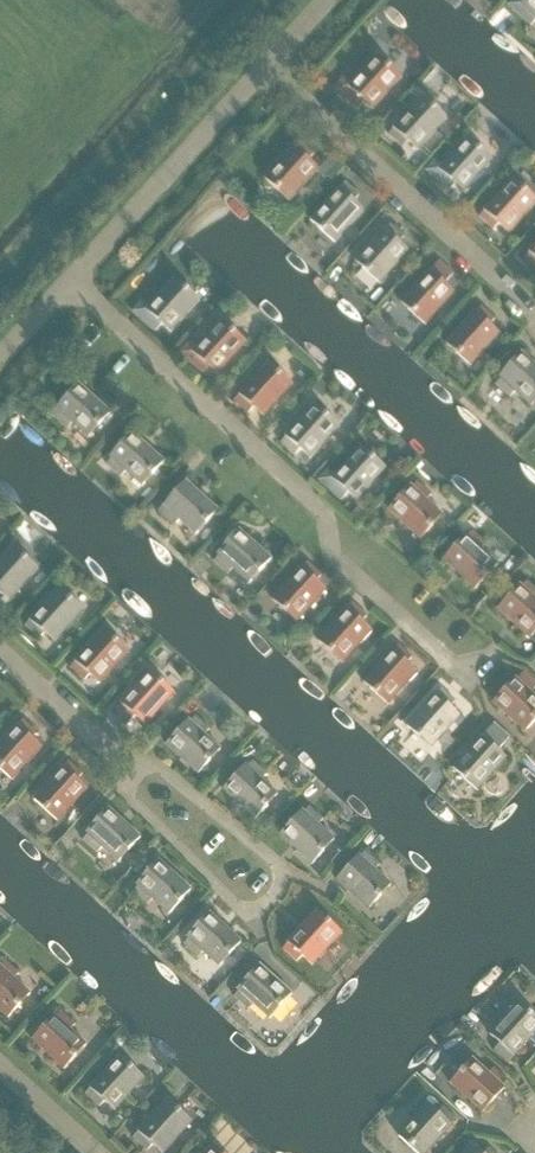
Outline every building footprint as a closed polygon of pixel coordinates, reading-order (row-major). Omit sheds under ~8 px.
[(526,0),(514,0),(509,5),(532,26),(534,23),(534,0),(526,0)] [(345,77),(336,86),(344,94),(358,107),(363,101),(373,110),(403,78),(378,55),(352,84),(345,77)] [(394,129),(395,129),(390,135),(404,148),(409,142),(419,151),(448,119),(424,97),(394,129)] [(456,185),(464,193),(493,160),(469,138),(443,167),(436,160),(426,171),(449,192),(456,185)] [(309,160),(314,155),(300,142),(295,148),(295,147),(265,180),(290,202),(319,170),(309,160)] [(499,225),(509,234),(534,206),(534,198),(514,179),(485,212),(480,217),(494,230),(499,225)] [(355,202),(360,196),(346,183),(341,189),(340,189),(311,221),(335,244),(365,211),(355,202)] [(400,243),(405,237),(391,225),(386,230),(356,262),(381,285),(410,252),(400,243)] [(530,253),(531,253),(526,259),(534,267),(534,248),(530,253)] [(445,284),(450,279),(436,266),(431,271),(402,304),(426,326),(455,293),(445,284)] [(143,301),(135,310),(142,317),(156,330),(161,324),(171,333),(201,301),(176,279),(150,308),(143,301)] [(491,325),(496,320),(482,307),(477,313),(476,312),(447,345),(471,367),(501,334),(491,325)] [(190,342),(181,352),(189,359),(203,372),(208,366),(218,375),(247,343),(223,321),(198,348),(190,342)] [(502,380),(497,385),(511,398),(516,392),(532,407),(534,404),(534,365),(522,353),(500,378),(502,380)] [(249,414),(254,408),(264,418),(294,385),(269,363),(240,395),(240,396),(235,401),(249,414)] [(68,430),(73,424),(90,439),(112,414),(79,385),(57,409),(59,411),(54,417),(68,430)] [(296,456),(301,451),(311,460),(340,427),(316,405),(286,437),(287,438),(282,443),(296,456)] [(121,478),(127,472),(143,487),(165,463),(133,433),(111,458),(113,460),(107,465),(121,478)] [(342,501),(349,494),(357,502),(387,469),(362,447),(336,476),(329,470),(320,480),(342,501)] [(180,521),(197,536),(219,511),(186,482),(164,506),(166,508),(161,514),(175,527),(180,521)] [(413,488),(411,486),(389,511),(422,540),(444,516),(427,501),(433,495),(419,483),(413,488)] [(234,569),(250,584),(273,560),(240,530),(218,555),(220,557),(215,562),(229,575),(234,569)] [(498,565),(482,550),(487,545),(473,532),(468,538),(466,536),(444,560),(476,590),(498,565)] [(10,602),(39,569),(15,547),(0,564),(0,593),(10,602)] [(317,581),(322,576),(308,563),(303,569),(303,568),(273,601),(298,623),(327,590),(317,581)] [(521,585),(498,610),(531,639),(534,635),(534,588),(528,582),(523,587),(521,585)] [(40,640),(45,634),(55,643),(85,611),(60,589),(31,621),(26,627),(40,640)] [(363,622),(368,617),(354,604),(349,610),(348,609),(319,642),(343,664),(373,631),(363,622)] [(85,681),(90,675),(101,685),(130,652),(106,630),(76,662),(76,663),(71,668),(85,681)] [(408,664),(413,658),(399,645),(394,651),(364,683),(389,705),(418,673),(408,664)] [(131,722),(136,717),(146,726),(176,693),(151,671),(122,704),(117,710),(131,722)] [(494,703),(526,732),(534,723),(534,696),(532,693),(534,690),(534,686),(523,675),(518,680),(516,679),(494,703)] [(451,707),(456,702),(442,689),(437,695),(437,694),(407,727),(432,749),(461,716),(451,707)] [(189,721),(167,745),(200,775),(222,750),(205,735),(211,730),(197,717),(192,722),(189,721)] [(38,733),(24,720),(19,726),(18,726),(0,746),(0,769),(13,781),(43,748),(33,739),(38,733)] [(483,736),(454,769),(478,791),(507,758),(498,750),(510,738),(495,724),(483,737),(483,736)] [(78,780),(83,775),(69,762),(64,767),(34,800),(59,822),(88,789),(78,780)] [(246,766),(224,790),(257,820),(279,795),(262,780),(268,775),(254,762),(248,768),(246,766)] [(303,811),(281,835),(313,865),(335,840),(319,825),(324,820),(310,807),(305,813),(303,811)] [(98,853),(103,848),(120,863),(142,838),(109,809),(87,833),(89,835),(84,841),(98,853)] [(360,856),(338,881),(370,910),(392,886),(376,871),(381,865),(367,852),(362,858),(360,856)] [(148,906),(154,900),(170,915),(192,890),(160,861),(137,885),(139,887),(134,893),(148,906)] [(298,962),(303,956),(313,966),(343,933),(318,911),(289,943),(289,944),(284,949),(298,962)] [(199,958),(204,952),(220,967),(243,943),(210,913),(188,937),(190,939),(185,945),(199,958)] [(9,1019),(31,994),(15,979),(20,974),(6,961),(1,967),(0,966),(0,1010),(9,1019)] [(260,965),(228,1001),(244,1015),(254,1005),(271,1020),(293,995),(260,965)] [(491,1035),(501,1044),(496,1050),(510,1062),(531,1039),(534,1042),(534,1016),(520,1002),(491,1035)] [(55,1016),(33,1040),(65,1070),(88,1045),(71,1030),(76,1025),(62,1012),(57,1018),(55,1016)] [(100,1107),(105,1102),(116,1111),(145,1078),(121,1056),(91,1089),(86,1095),(100,1107)] [(484,1113),(506,1089),(504,1087),(509,1081),(495,1068),(490,1074),(473,1059),(451,1084),(484,1113)] [(153,1145),(162,1152),(165,1152),(193,1122),(169,1100),(139,1132),(139,1133),(134,1138),(148,1151),(153,1145)] [(439,1113),(429,1104),(399,1136),(418,1152),(428,1152),(453,1126),(458,1120),(444,1107),(439,1113)]
